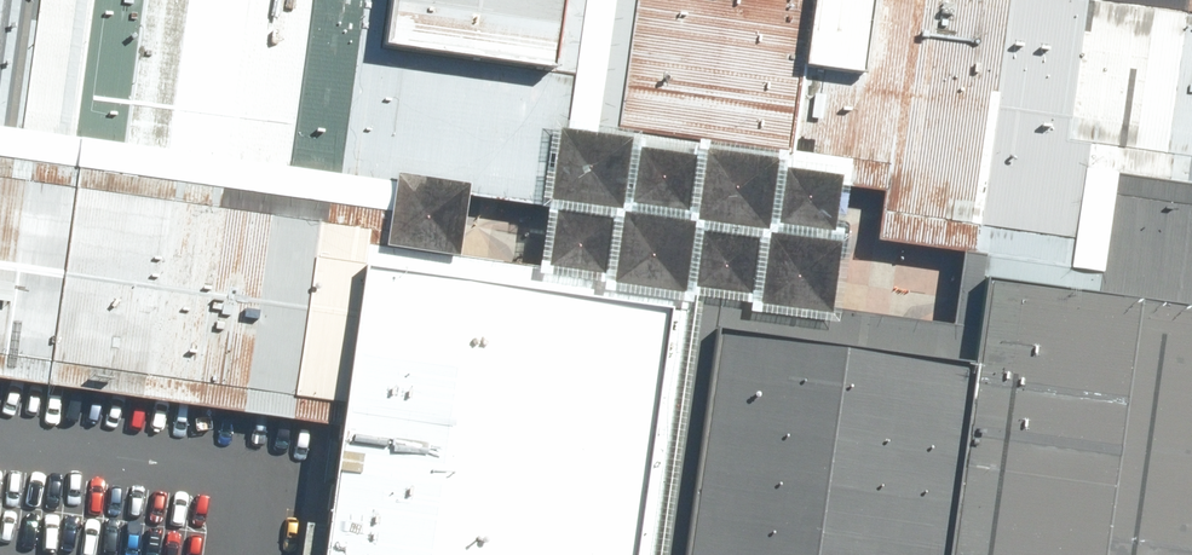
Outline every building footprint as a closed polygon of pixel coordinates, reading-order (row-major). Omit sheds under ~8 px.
[(564,200),(575,124),(581,73),(364,45),(371,0),(0,0),(0,125),(374,174),(564,200)] [(993,273),(1191,299),(1191,0),(592,0),(581,73),(575,124),(564,200),(374,174),(361,272),(718,319),(982,353),(993,273)] [(364,45),(581,73),(592,0),(371,0),(364,45)] [(341,411),(361,272),(374,174),(0,125),(0,363),(341,411)] [(361,272),(341,411),(322,554),(686,554),(718,319),(361,272)] [(993,273),(982,353),(955,554),(1191,554),(1191,299),(993,273)] [(718,319),(686,554),(955,554),(982,353),(718,319)]
